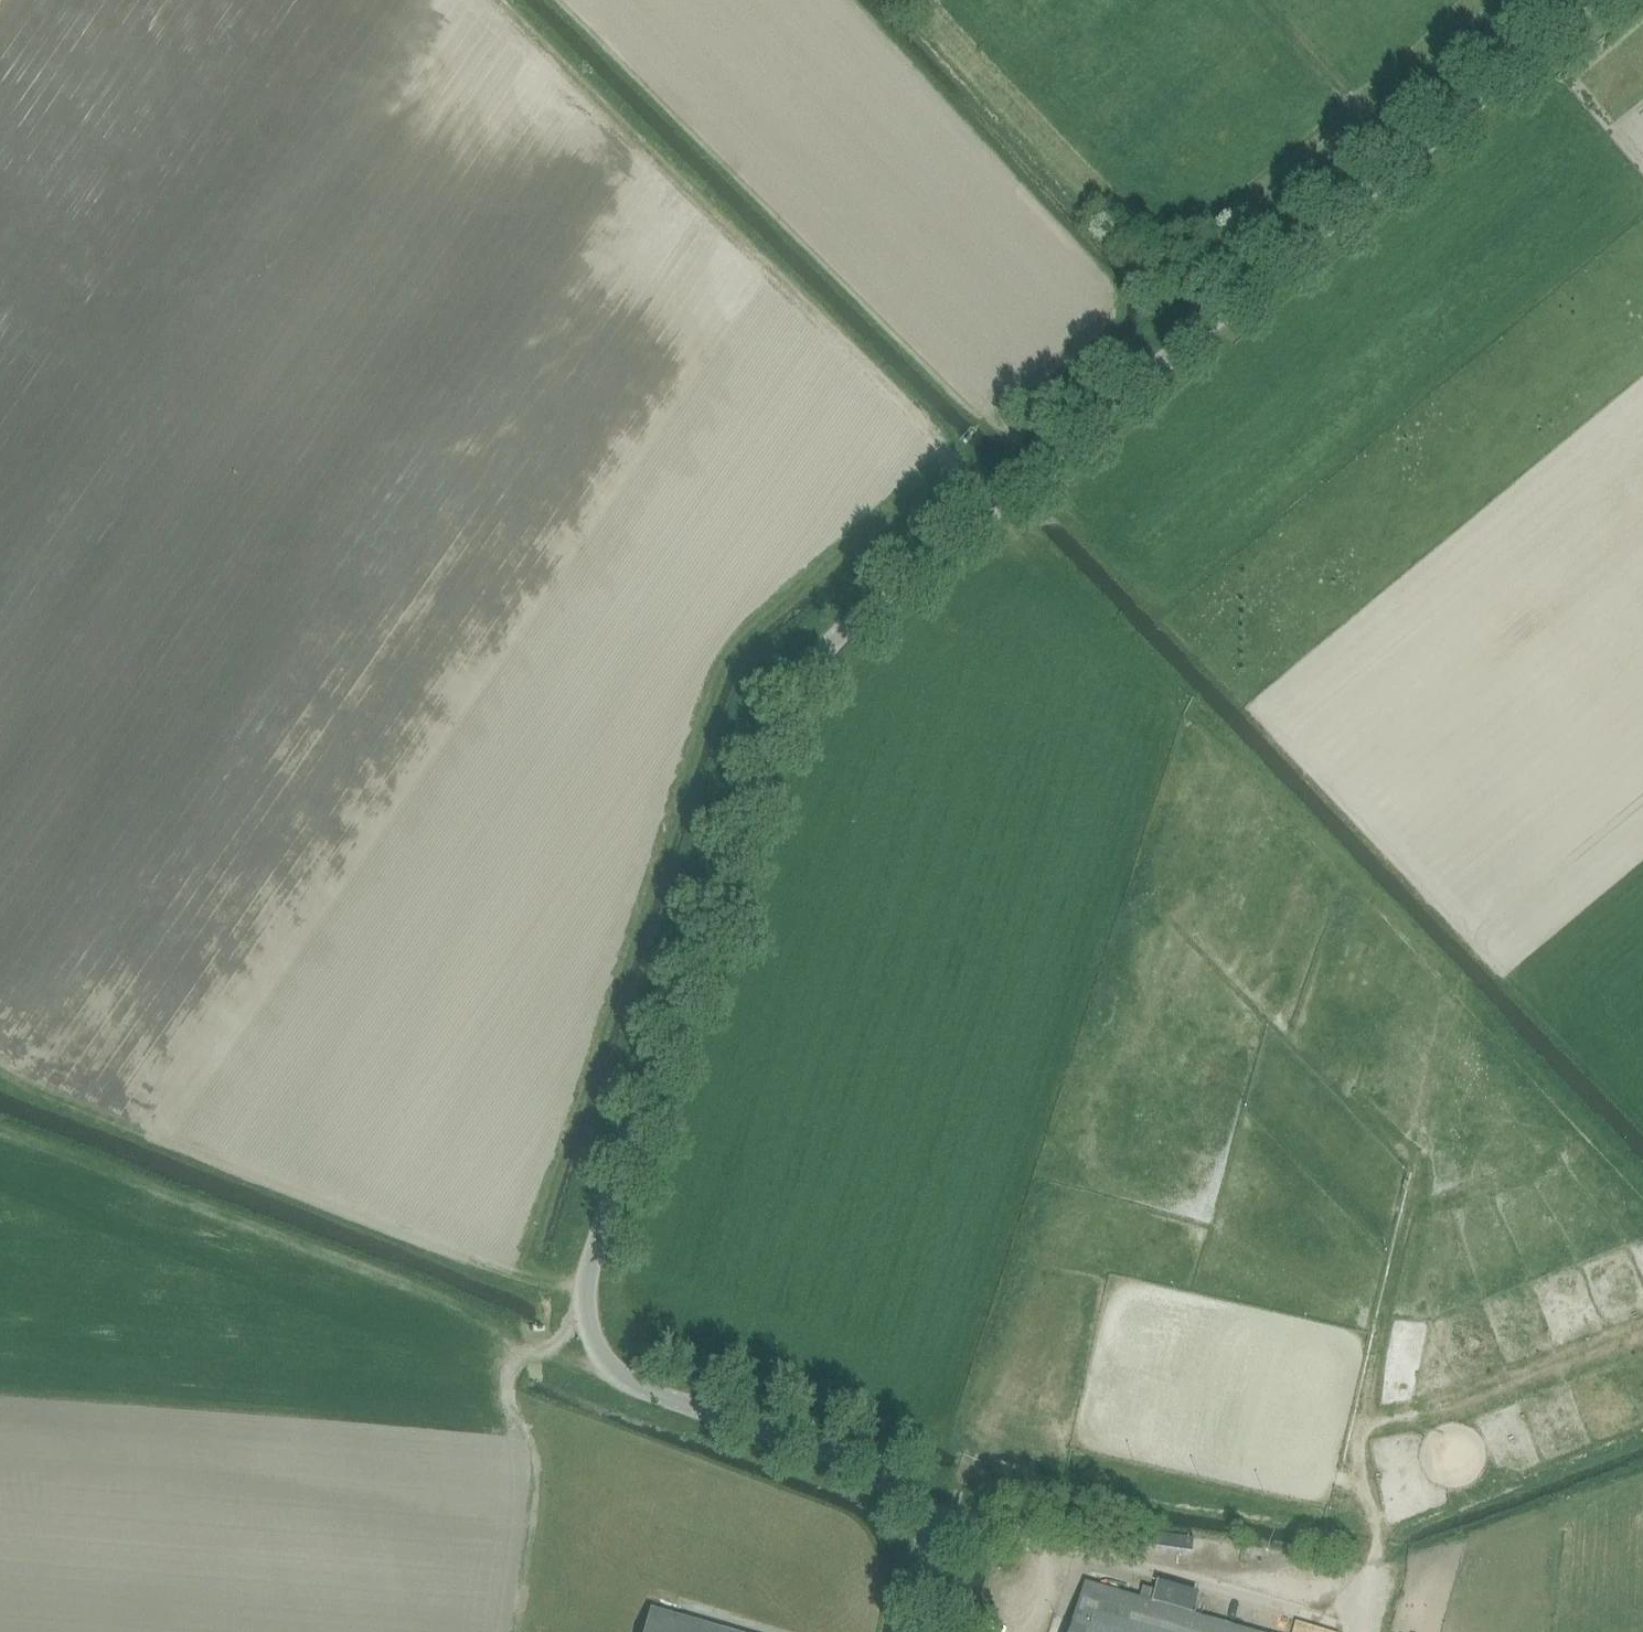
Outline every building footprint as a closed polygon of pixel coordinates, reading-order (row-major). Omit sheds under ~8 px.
[(1087,1583),(1072,1631),(1253,1631),(1087,1583)] [(650,1608),(643,1631),(733,1631),(650,1608)]
